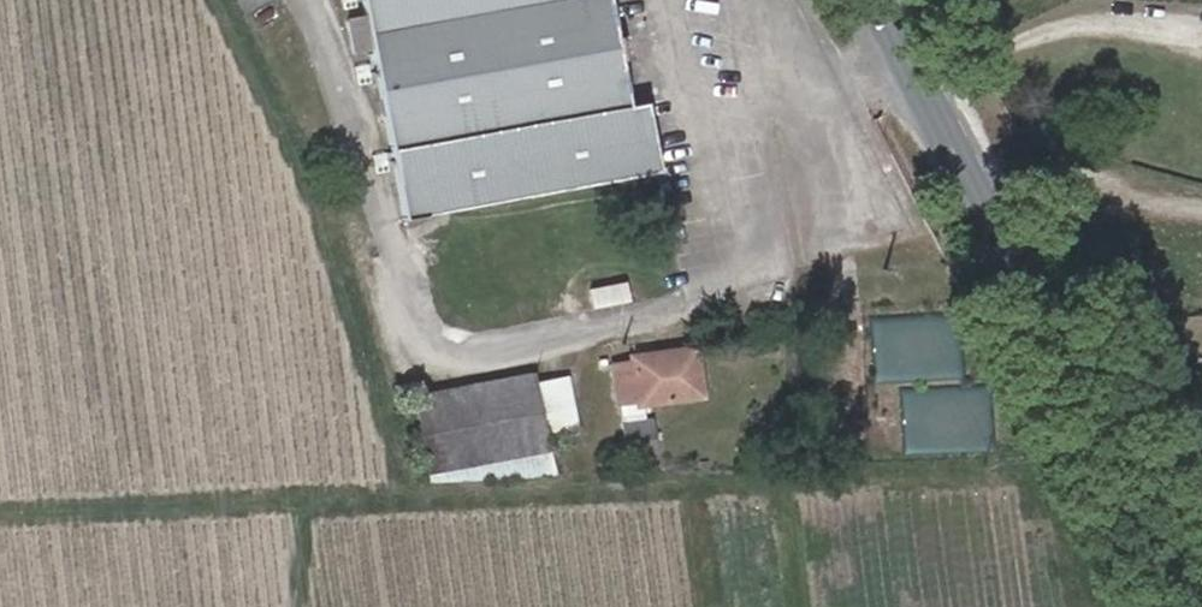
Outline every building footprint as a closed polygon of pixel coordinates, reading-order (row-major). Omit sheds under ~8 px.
[(254,0),(241,0),(245,9),(256,4),(254,0)] [(608,0),(362,0),(365,17),(347,21),(354,53),(371,49),(403,221),(659,172),(645,102),(629,105),(608,0)] [(926,284),(921,276),(915,279),(919,288),(926,284)] [(629,302),(625,281),(589,289),(593,309),(629,302)] [(877,335),(877,376),(944,375),(943,340),(926,341),(926,326),(913,326),(913,334),(877,335)] [(698,374),(695,348),(630,357),(631,363),(613,366),(618,402),(620,401),(636,400),(637,405),(643,404),(694,397),(691,375),(698,374)] [(608,368),(606,359),(597,360),(599,370),(608,368)] [(534,383),(532,373),(414,395),(428,473),(547,450),(546,441),(534,383)] [(701,396),(698,374),(691,375),(694,397),(701,396)] [(578,434),(566,376),(534,383),(546,441),(578,434)] [(644,415),(643,404),(637,405),(636,400),(620,401),(622,418),(644,415)] [(656,459),(651,418),(644,419),(644,415),(622,418),(628,462),(656,459)] [(832,452),(831,443),(822,445),(824,453),(832,452)] [(552,476),(547,450),(428,473),(430,482),(552,476)]
